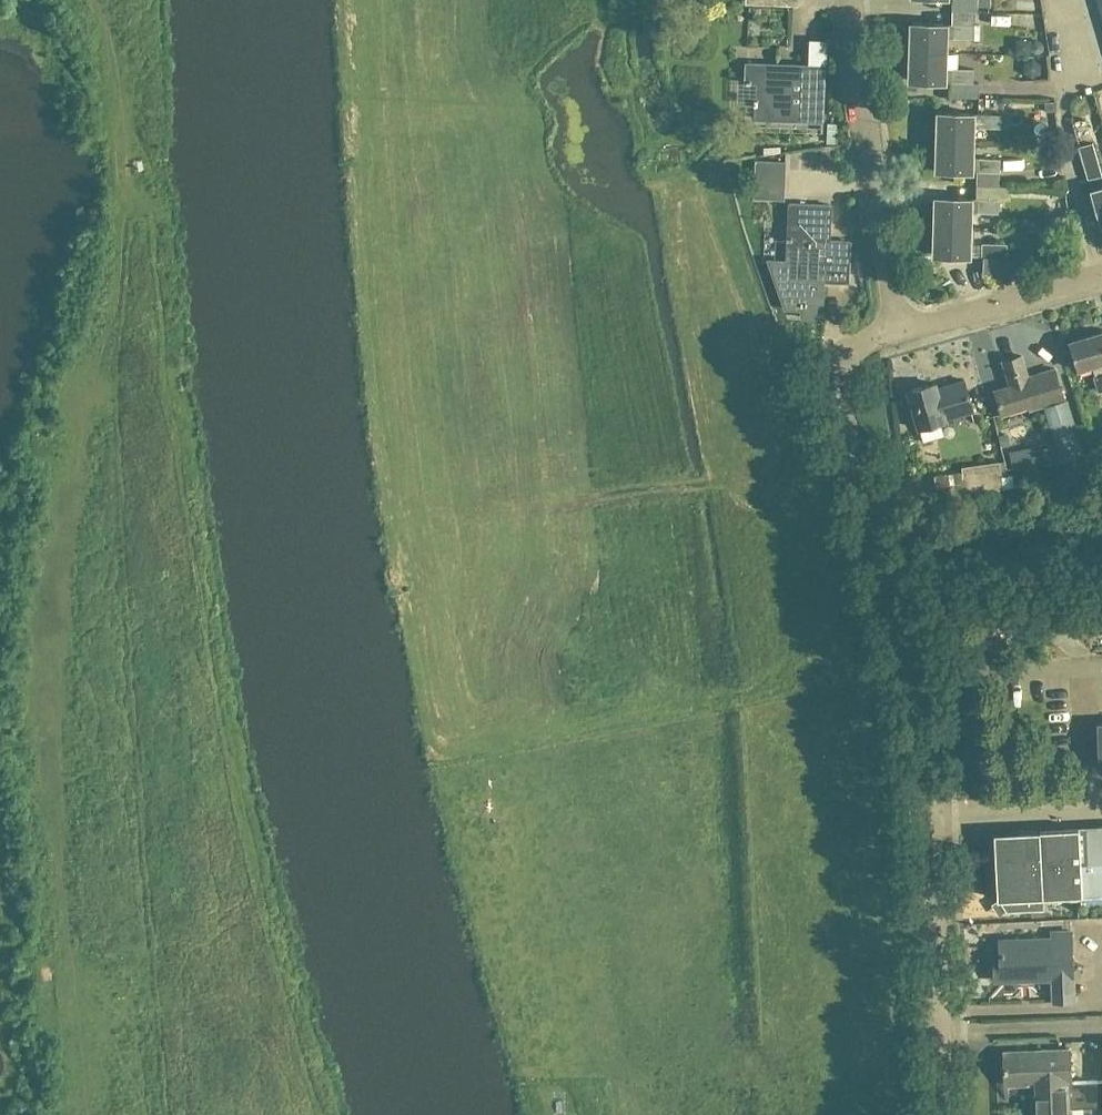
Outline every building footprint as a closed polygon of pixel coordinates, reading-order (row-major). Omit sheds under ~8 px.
[(952,12),(974,13),(975,0),(952,0),(952,12)] [(911,24),(910,53),(945,55),(946,39),(974,40),(974,13),(952,12),(952,26),(946,25),(911,24)] [(809,37),(810,60),(826,59),(825,37),(809,37)] [(945,55),(910,53),(909,82),(944,83),(971,84),(972,71),(945,70),(945,55)] [(822,122),(825,67),(746,64),(745,83),(756,83),(755,120),(822,122)] [(937,142),(972,144),(973,128),(1000,129),(1001,100),(974,99),(973,114),(938,113),(937,142)] [(977,173),(976,186),(998,187),(999,160),(972,159),(972,144),(937,142),(936,171),(977,173)] [(1088,179),(1101,176),(1091,145),(1079,149),(1088,179)] [(783,201),(785,164),(755,163),(755,172),(766,172),(765,200),(783,201)] [(936,198),(934,227),(969,229),(970,213),(997,214),(998,187),(976,186),(976,200),(936,198)] [(1091,192),(1101,226),(1101,225),(1101,189),(1091,192)] [(847,283),(849,243),(825,242),(825,227),(829,228),(830,207),(789,205),(787,237),(785,237),(785,241),(787,241),(785,280),(847,283)] [(968,245),(969,229),(934,227),(933,257),(968,258),(968,245)] [(982,245),(981,258),(1004,259),(1005,246),(982,245)] [(1101,391),(1101,333),(1069,343),(1077,370),(1091,366),(1098,392),(1101,391)] [(1030,411),(1063,401),(1054,370),(1027,378),(1021,358),(1002,363),(1009,388),(994,393),(1001,415),(1029,407),(1030,411)] [(945,421),(973,413),(964,382),(936,390),(934,385),(907,392),(918,431),(945,423),(945,421)] [(1084,456),(1067,401),(1042,409),(1059,464),(1084,456)] [(999,463),(961,468),(965,495),(1002,490),(1000,472),(999,463)] [(1043,898),(1101,895),(1101,829),(994,834),(997,901),(999,900),(1006,911),(1005,912),(1006,913),(1044,911),(1043,898)] [(1000,982),(1003,982),(1052,980),(1052,992),(1050,992),(1050,994),(1052,994),(1052,1002),(1051,1002),(1051,1003),(1072,1003),(1070,933),(1050,934),(1051,940),(999,941),(999,959),(996,959),(994,961),(995,978),(997,981),(1000,981),(1000,982)] [(1004,1087),(1034,1085),(1070,1084),(1070,1083),(1069,1050),(1002,1052),(1004,1087)] [(1030,1106),(1031,1114),(1070,1114),(1070,1109),(1101,1108),(1101,1082),(1090,1082),(1070,1083),(1070,1084),(1034,1085),(1035,1106),(1030,1106)]
